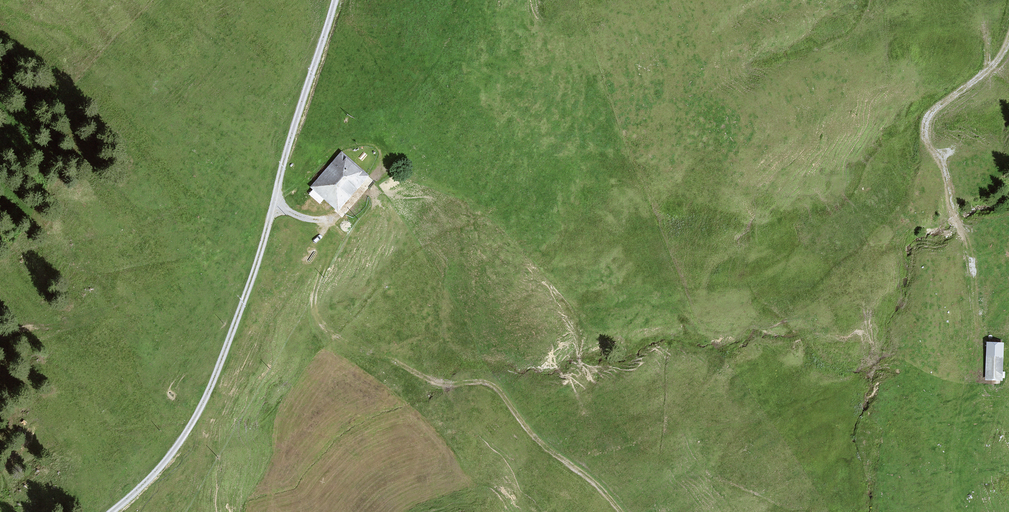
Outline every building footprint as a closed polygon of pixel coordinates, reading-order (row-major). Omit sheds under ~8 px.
[(342,212),(374,175),(344,150),(313,187),(342,212)] [(1002,380),(1002,344),(987,344),(987,380),(1002,380)]
